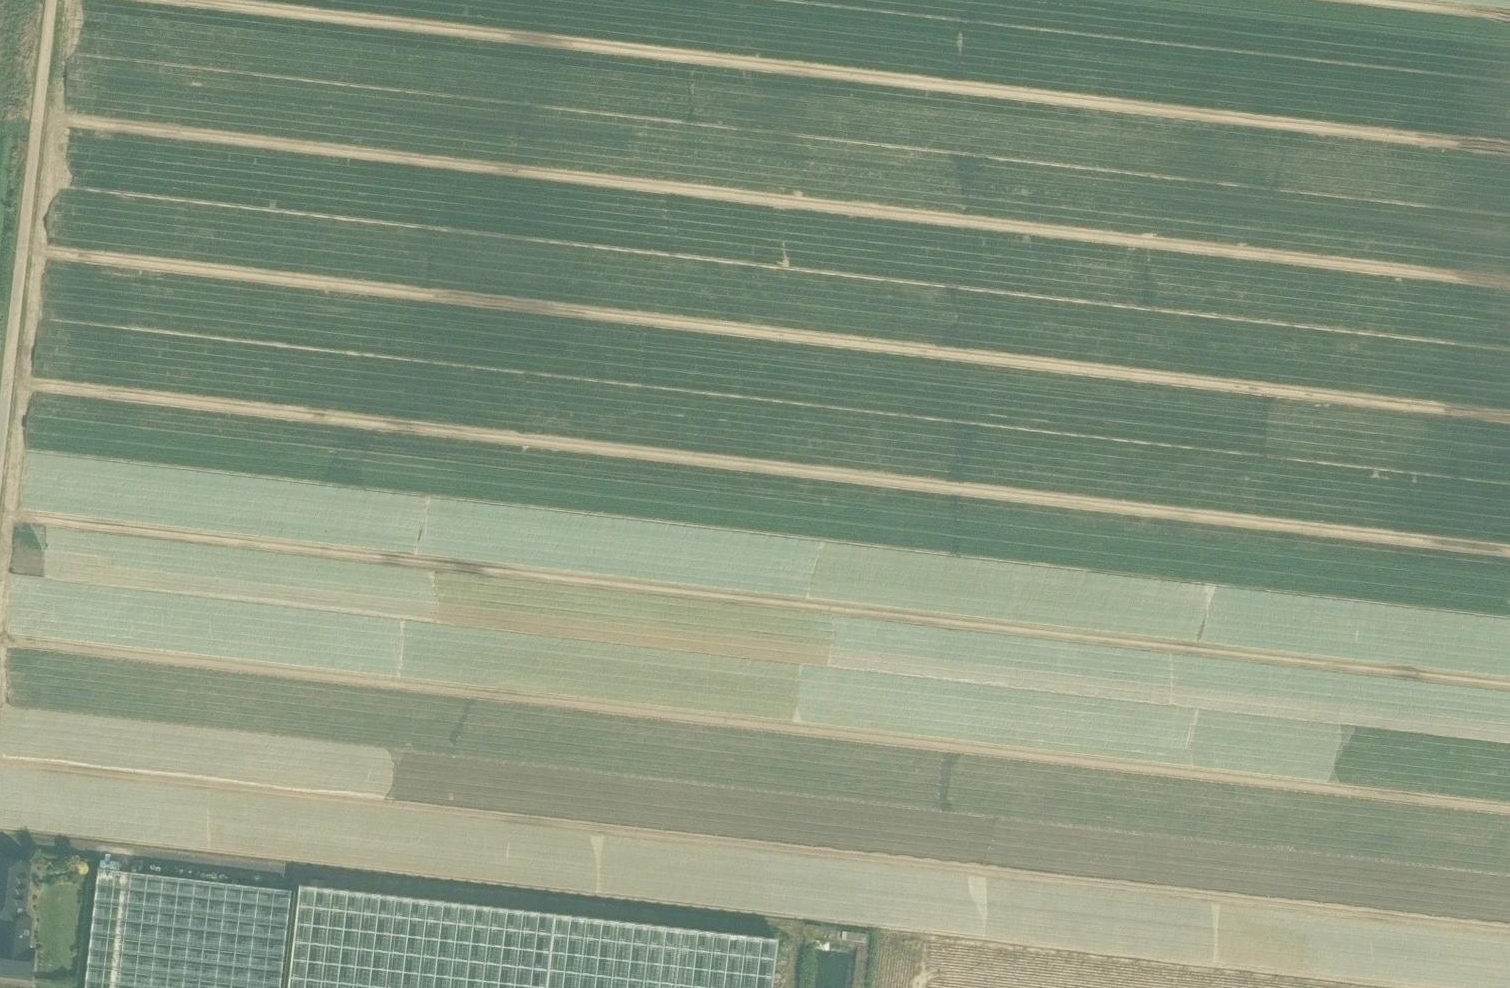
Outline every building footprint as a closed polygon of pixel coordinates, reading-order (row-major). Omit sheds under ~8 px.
[(6,861),(1,865),(0,865),(0,921),(9,922),(6,950),(27,952),(30,923),(21,922),(28,868),(17,867),(13,862),(6,861)] [(290,894),(97,872),(84,987),(280,987),(290,894)] [(305,899),(295,987),(767,987),(771,952),(305,899)] [(0,949),(0,978),(29,981),(33,953),(6,950),(0,949)]
